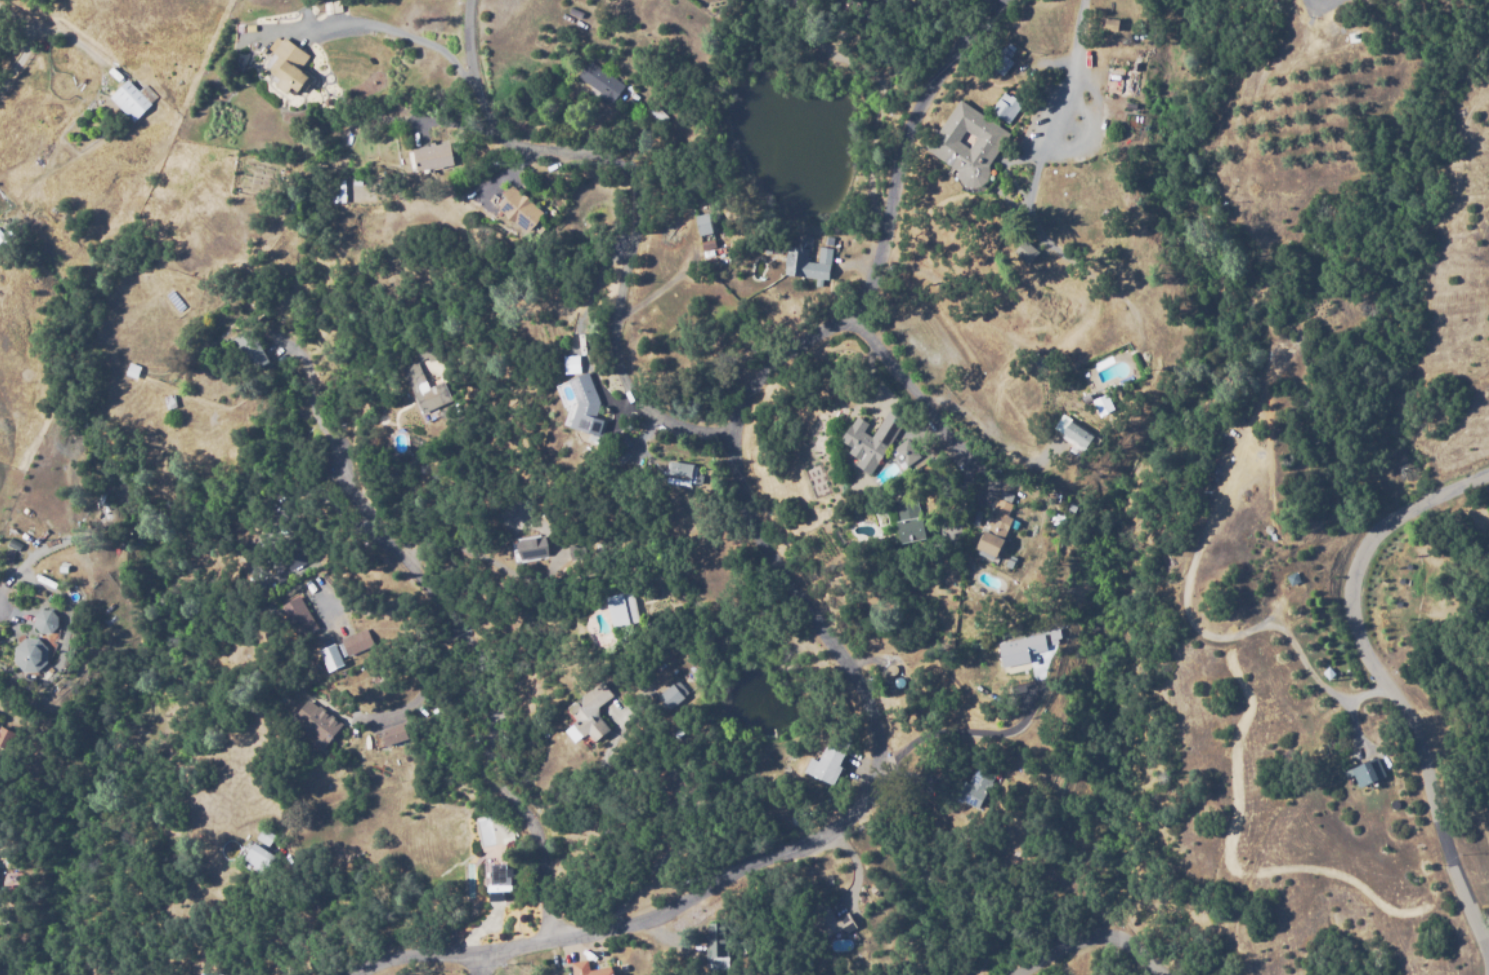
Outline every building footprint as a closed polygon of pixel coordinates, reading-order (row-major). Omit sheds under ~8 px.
[(567,13),(570,7),(582,14),(579,19),(567,13)] [(1116,29),(1102,27),(1104,14),(1118,17),(1116,29)] [(303,95),(293,87),(288,94),(277,86),(282,79),(265,67),(275,54),(268,49),(278,37),(283,40),(285,37),(311,56),(301,69),(315,79),(303,95)] [(610,108),(596,98),(599,93),(578,78),(590,60),(626,85),(610,108)] [(1135,98),(1106,92),(1112,65),(1131,69),(1133,60),(1142,62),(1135,98)] [(135,122),(111,97),(129,79),(153,104),(135,122)] [(1007,127),(1002,123),(1003,121),(990,111),(1005,92),(1011,97),(1012,95),(1024,104),(1007,127)] [(973,187),(970,187),(967,186),(965,184),(963,183),(961,180),(959,178),(959,175),(958,172),(924,148),(930,139),(932,140),(961,100),(1011,134),(989,166),(990,169),(990,172),(990,174),(989,177),(988,180),(986,182),(984,184),(981,186),(979,187),(976,187),(973,187)] [(412,173),(408,151),(446,145),(449,167),(412,173)] [(351,184),(352,174),(361,175),(359,185),(351,184)] [(345,202),(331,203),(329,181),(343,180),(345,202)] [(540,236),(532,229),(527,234),(499,210),(508,198),(504,195),(513,185),(545,213),(538,221),(546,228),(540,236)] [(702,250),(696,216),(710,213),(716,248),(702,250)] [(1031,265),(1015,252),(1024,240),(1041,253),(1031,265)] [(790,245),(807,248),(805,264),(818,266),(820,249),(832,250),(828,278),(787,273),(790,245)] [(768,246),(775,247),(774,249),(782,250),(782,256),(767,254),(768,246)] [(251,372),(233,339),(253,328),(271,362),(251,372)] [(430,363),(428,358),(420,361),(416,351),(438,341),(444,356),(430,363)] [(575,358),(576,368),(567,368),(567,358),(575,358)] [(424,414),(403,369),(418,362),(430,388),(441,383),(450,402),(424,414)] [(138,378),(127,374),(131,363),(142,367),(138,378)] [(580,423),(569,396),(574,394),(569,380),(588,372),(595,388),(591,389),(601,414),(580,423)] [(168,409),(165,396),(176,394),(179,406),(168,409)] [(1100,416),(1093,400),(1108,394),(1115,410),(1100,416)] [(871,475),(856,465),(859,460),(849,453),(852,449),(840,441),(857,415),(870,424),(866,430),(871,433),(879,421),(881,422),(890,409),(907,420),(871,475)] [(972,438),(966,432),(976,420),(983,426),(972,438)] [(1088,450),(1063,434),(1071,421),(1096,437),(1088,450)] [(903,470),(890,450),(909,438),(922,457),(903,470)] [(623,464),(618,459),(626,451),(631,456),(623,464)] [(690,486),(668,482),(672,461),(703,466),(701,475),(704,476),(702,484),(691,483),(690,486)] [(897,546),(892,523),(900,522),(896,501),(918,496),(927,540),(897,546)] [(994,563),(979,556),(981,551),(977,549),(985,530),(987,531),(990,526),(987,524),(999,498),(1013,505),(1010,512),(1024,518),(1018,531),(1010,527),(994,563)] [(979,525),(971,523),(976,510),(983,513),(979,525)] [(521,560),(518,540),(545,536),(548,556),(521,560)] [(290,571),(280,552),(305,538),(316,558),(290,571)] [(1287,578),(1295,573),(1300,582),(1293,586),(1287,578)] [(612,629),(605,597),(631,591),(639,622),(612,629)] [(296,635),(280,606),(300,595),(317,624),(296,635)] [(51,634),(40,634),(35,626),(35,616),(42,610),(51,610),(58,616),(58,627),(51,634)] [(352,654),(345,637),(366,628),(374,645),(352,654)] [(1002,668),(997,643),(1041,634),(1045,651),(1029,654),(1031,662),(1002,668)] [(38,673),(24,672),(15,662),(15,647),(25,638),(40,639),(49,650),(48,663),(38,673)] [(347,665),(337,643),(321,650),(331,672),(347,665)] [(1321,674),(1328,668),(1335,676),(1329,682),(1321,674)] [(897,675),(898,675),(899,676),(900,676),(900,677),(901,677),(902,678),(902,679),(902,680),(902,681),(902,682),(902,683),(902,684),(901,685),(901,686),(900,687),(899,687),(898,688),(897,688),(896,687),(895,687),(894,686),(894,685),(893,685),(893,684),(893,683),(893,681),(893,680),(893,679),(893,678),(894,677),(895,676),(896,676),(896,675),(897,675)] [(596,742),(589,734),(584,738),(574,725),(578,722),(568,707),(603,680),(614,696),(599,707),(600,715),(611,730),(596,742)] [(663,715),(652,700),(678,680),(690,695),(663,715)] [(322,752),(311,744),(314,739),(300,729),(304,724),(294,716),(307,699),(317,707),(319,704),(344,723),(322,752)] [(8,751),(0,747),(0,728),(1,726),(16,733),(8,751)] [(401,726),(406,742),(388,747),(384,732),(401,726)] [(834,785),(805,771),(811,758),(818,761),(826,744),(845,753),(840,765),(842,767),(834,785)] [(1352,769),(1375,759),(1383,776),(1360,787),(1352,769)] [(978,808),(953,797),(962,778),(969,782),(979,761),(999,770),(990,789),(988,787),(978,808)] [(268,847),(255,837),(264,825),(277,834),(268,847)] [(264,876),(251,868),(253,865),(243,859),(254,842),(277,857),(264,876)] [(491,900),(490,886),(483,886),(482,865),(510,863),(510,868),(518,867),(520,894),(508,895),(509,899),(491,900)] [(822,939),(804,909),(824,897),(837,919),(848,912),(857,927),(843,936),(839,929),(822,939)] [(705,957),(704,922),(728,921),(728,956),(705,957)] [(613,966),(615,974),(573,974),(571,962),(588,959),(590,970),(613,966)]
